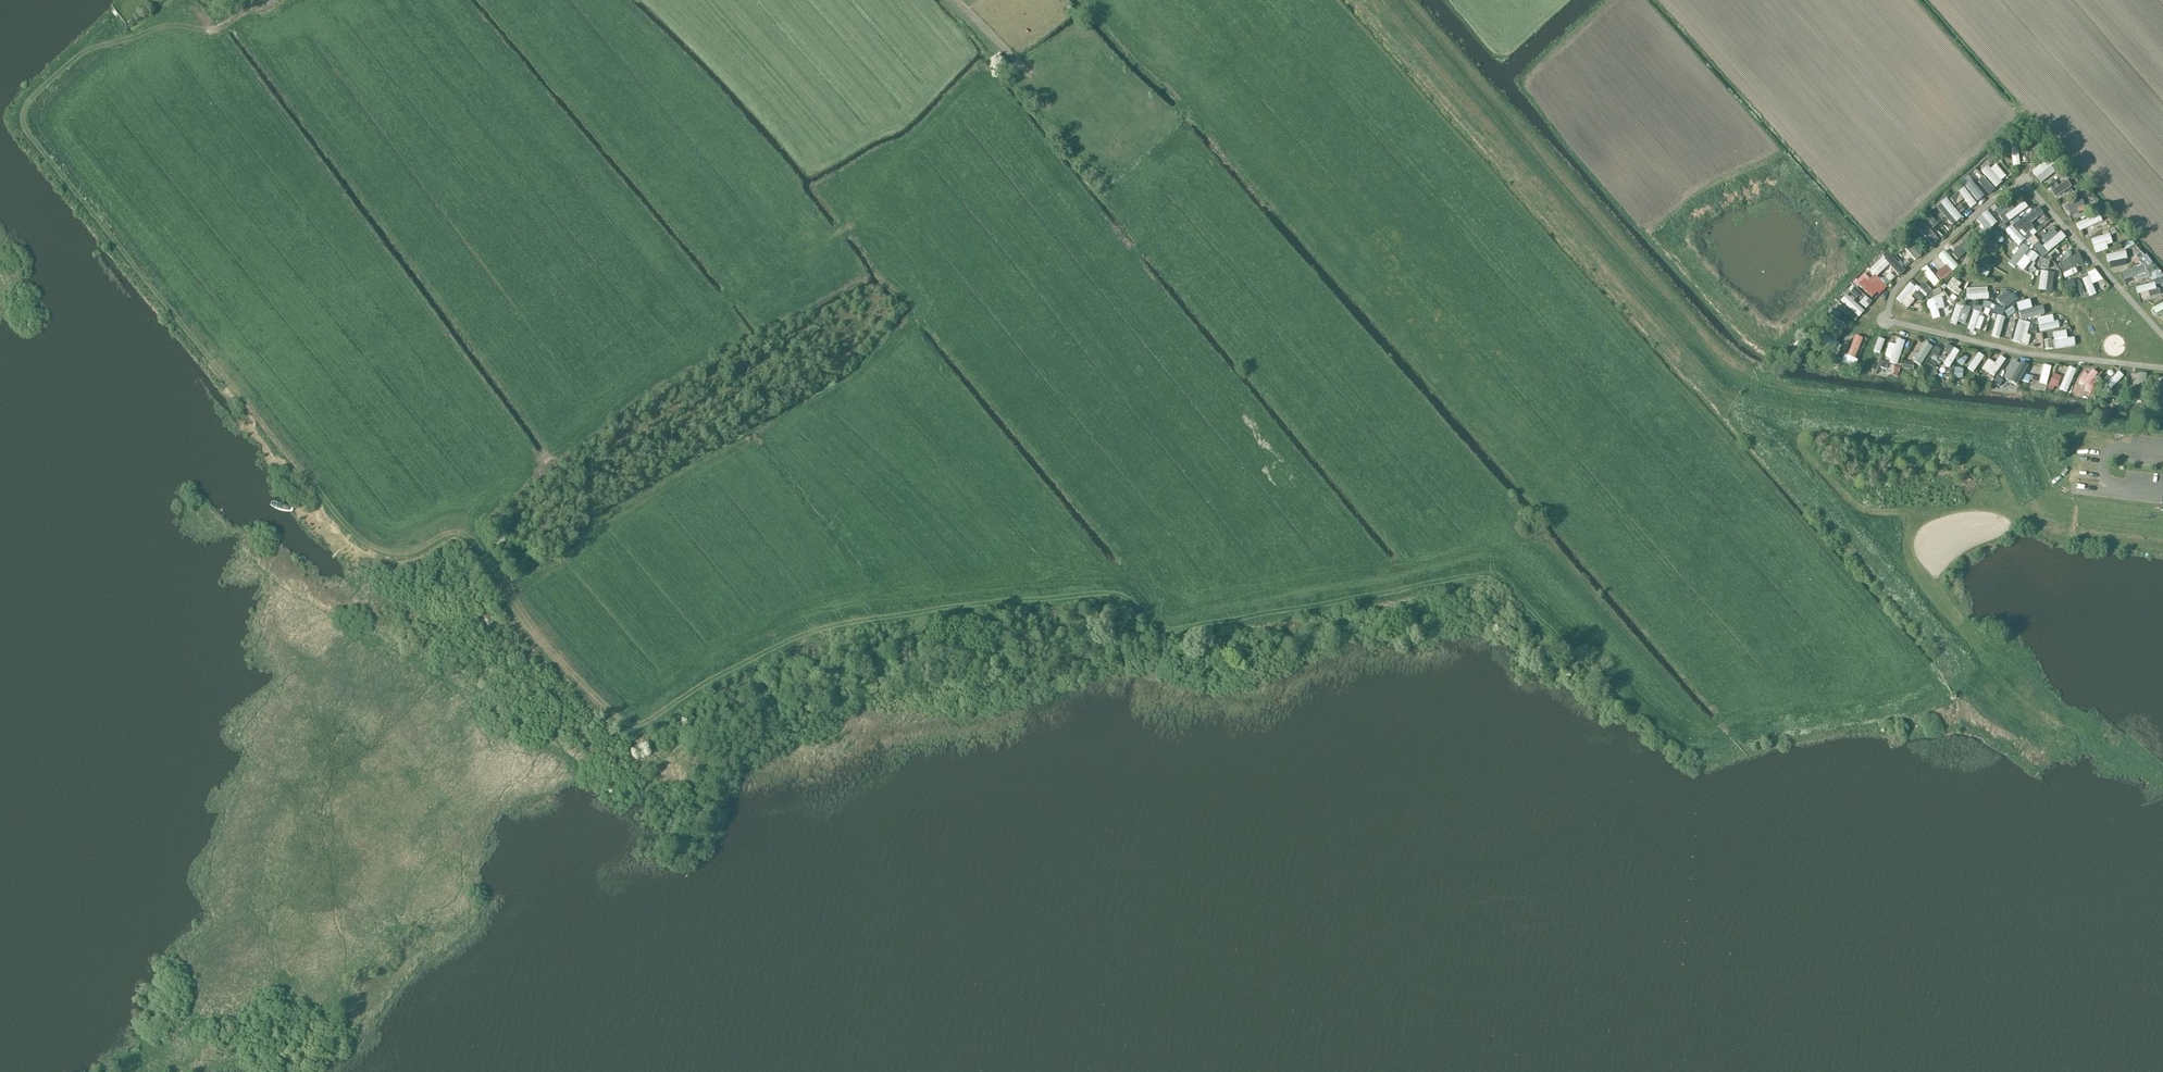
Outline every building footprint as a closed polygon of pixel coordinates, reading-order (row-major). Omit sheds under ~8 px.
[(2057,170),(2046,157),(2030,170),(2042,183),(2057,170)] [(1994,162),(1988,166),(1986,163),(1980,169),(1993,185),(2005,176),(1994,162)] [(1964,182),(1976,199),(1981,195),(1970,178),(1964,182)] [(2064,194),(2062,183),(2050,186),(2053,197),(2064,194)] [(1971,208),(1976,204),(1962,186),(1957,190),(1971,208)] [(1945,198),(1935,207),(1942,214),(1944,212),(1953,221),(1960,214),(1945,198)] [(2081,198),(2065,201),(2066,208),(2082,205),(2081,198)] [(2023,200),(2005,213),(2010,220),(2028,207),(2023,200)] [(1975,220),(1981,225),(1977,231),(1983,236),(1997,220),(1984,209),(1975,220)] [(2097,212),(2077,222),(2081,232),(2102,221),(2097,212)] [(1917,227),(1930,245),(1938,240),(1924,221),(1917,227)] [(2009,223),(2005,227),(2001,222),(1989,232),(1995,238),(2003,230),(2018,246),(2025,239),(2009,223)] [(2051,246),(2065,239),(2059,227),(2045,234),(2051,246)] [(2093,248),(2111,242),(2108,232),(2089,238),(2093,248)] [(2120,243),(2124,251),(2134,246),(2130,238),(2120,243)] [(1909,240),(1902,245),(1913,259),(1919,253),(1909,240)] [(1992,253),(2001,247),(1996,240),(1987,246),(1992,253)] [(2026,241),(2009,264),(2019,271),(2028,259),(2032,262),(2038,254),(2030,248),(2033,245),(2026,241)] [(1958,245),(1950,250),(1956,260),(1964,256),(1958,245)] [(2123,248),(2105,254),(2109,269),(2127,264),(2123,248)] [(2144,264),(2148,261),(2140,251),(2131,258),(2134,263),(2139,259),(2144,264)] [(2062,271),(2082,262),(2077,252),(2057,261),(2062,271)] [(1868,266),(1874,274),(1888,264),(1882,255),(1868,266)] [(1967,259),(1965,265),(1972,267),(1974,261),(1967,259)] [(2122,280),(2133,277),(2132,273),(2144,271),(2143,265),(2120,270),(2122,280)] [(1976,266),(1975,272),(1986,276),(1988,270),(1976,266)] [(2096,267),(2086,269),(2089,283),(2099,280),(2096,267)] [(2037,290),(2045,291),(2047,270),(2039,269),(2037,290)] [(1885,283),(1891,274),(1885,270),(1879,279),(1885,283)] [(1875,291),(1882,284),(1874,275),(1867,282),(1875,291)] [(1871,297),(1876,292),(1861,278),(1856,283),(1871,297)] [(1894,296),(1903,305),(1916,291),(1922,297),(1925,293),(1909,279),(1894,296)] [(1944,287),(1946,288),(1947,287),(1957,295),(1961,290),(1949,280),(1944,287)] [(2147,292),(2156,291),(2155,282),(2136,283),(2138,299),(2147,298),(2147,292)] [(2004,307),(2010,293),(2003,290),(1997,304),(2004,307)] [(1965,300),(1987,300),(1987,291),(1965,291),(1965,300)] [(1839,299),(1858,317),(1864,310),(1845,293),(1839,299)] [(1940,295),(1926,298),(1931,319),(1939,317),(1938,309),(1943,308),(1940,295)] [(2154,314),(2162,311),(2162,301),(2151,305),(2154,314)] [(1949,323),(1957,324),(1961,304),(1953,303),(1949,323)] [(2026,318),(2039,316),(2038,309),(2031,310),(2030,306),(2024,307),(2026,318)] [(1983,313),(1971,310),(1967,328),(1979,331),(1983,313)] [(2039,331),(2055,327),(2052,314),(2036,318),(2039,331)] [(2026,333),(2029,321),(2016,318),(2012,341),(2027,344),(2029,333),(2026,333)] [(2074,347),(2073,336),(2066,337),(2065,329),(2051,330),(2054,350),(2074,347)] [(1851,337),(1858,343),(1862,337),(1855,332),(1851,337)] [(1838,351),(1841,342),(1823,335),(1820,345),(1838,351)] [(1883,355),(1898,358),(1903,338),(1896,336),(1894,342),(1887,340),(1883,355)] [(1923,340),(1915,356),(1922,360),(1931,343),(1923,340)] [(1942,351),(1941,351),(1936,361),(1930,358),(1925,369),(1933,372),(1937,362),(1950,368),(1959,349),(1946,343),(1942,351)] [(1977,351),(1965,367),(1972,372),(1985,356),(1977,351)] [(1993,362),(1988,358),(1981,368),(1992,376),(2005,359),(1999,354),(1993,362)] [(2037,383),(2045,386),(2051,365),(2042,363),(2037,383)] [(2067,389),(2075,368),(2067,365),(2060,386),(2067,389)] [(2080,371),(2077,383),(2072,381),(2068,393),(2078,396),(2081,385),(2088,387),(2093,369),(2090,368),(2088,373),(2080,371)] [(2045,390),(2053,393),(2060,376),(2052,373),(2045,390)] [(2150,389),(2150,405),(2162,405),(2162,374),(2162,388),(2150,389)] [(2136,387),(2135,378),(2127,378),(2127,387),(2136,387)]
